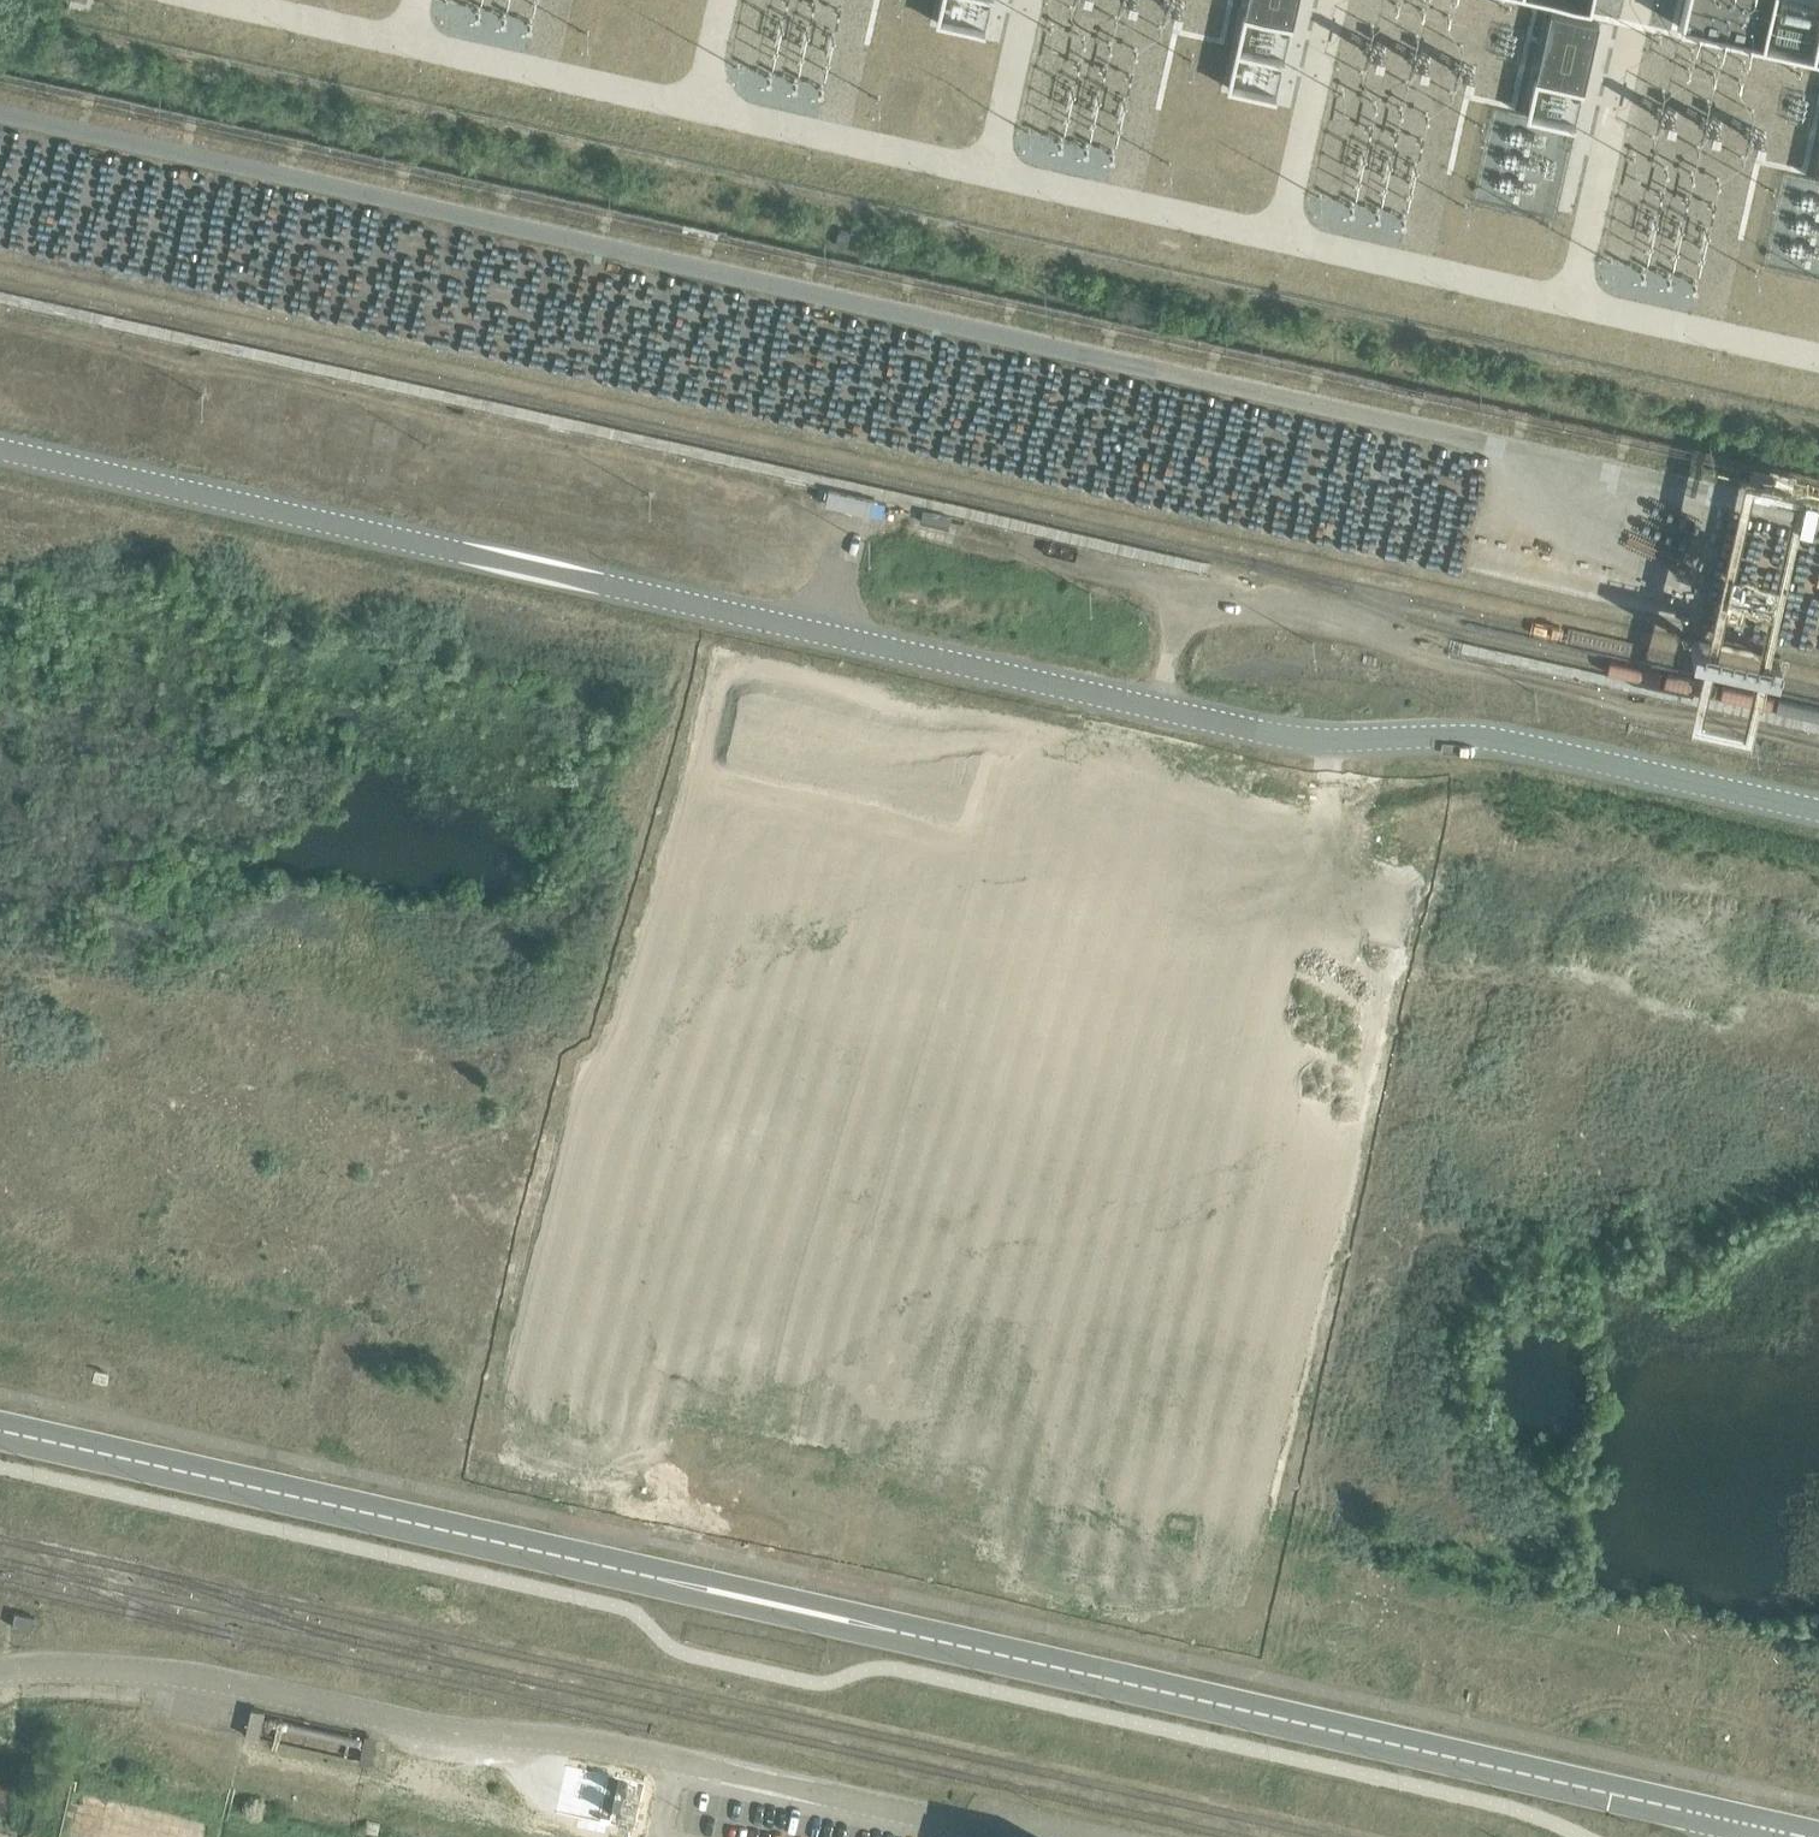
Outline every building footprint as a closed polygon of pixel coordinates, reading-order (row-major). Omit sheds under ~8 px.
[(1244,14),(1292,24),(1297,0),(1247,0),(1244,14)] [(1678,26),(1762,45),(1772,0),(1684,0),(1678,26)] [(1550,11),(1535,79),(1583,89),(1598,21),(1550,11)] [(446,445),(442,461),(456,465),(461,449),(446,445)] [(12,1611),(9,1625),(29,1629),(32,1615),(12,1611)] [(255,1737),(261,1710),(250,1707),(249,1707),(248,1708),(243,1733),(243,1734),(255,1737)]
